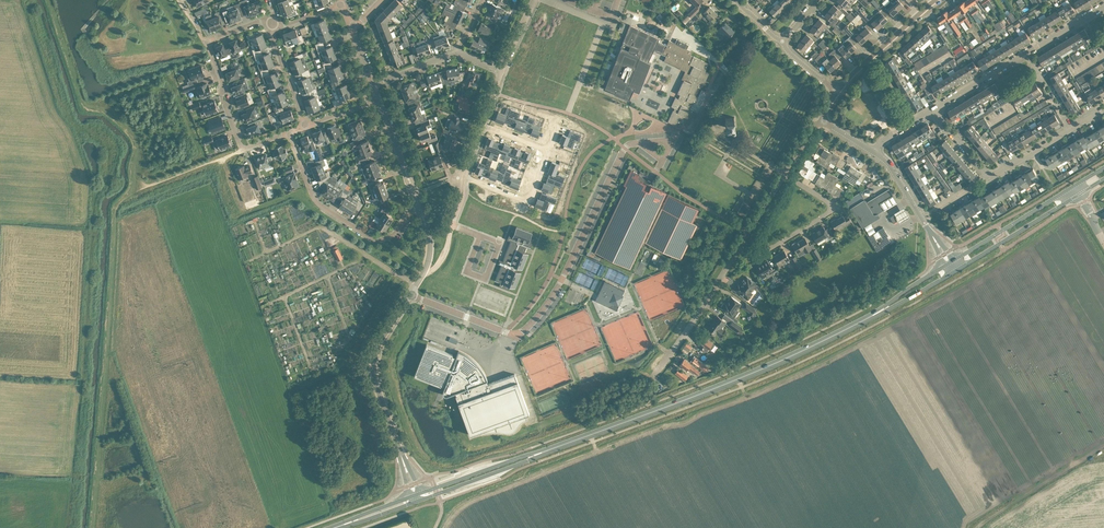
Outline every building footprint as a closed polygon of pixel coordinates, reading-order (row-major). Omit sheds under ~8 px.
[(255,13),(259,12),(258,11),(261,10),(260,8),(263,7),(261,0),(260,0),(258,1),(256,1),(256,0),(250,0),(251,3),(255,13)] [(281,9),(290,5),(289,2),(292,1),(292,0),(283,0),(284,0),(278,2),(281,9)] [(329,0),(317,0),(319,4),(315,6),(317,9),(324,6),(323,3),(329,1),(329,0)] [(399,9),(403,5),(398,0),(394,0),(392,2),(399,9)] [(853,3),(848,0),(837,0),(848,9),(853,3)] [(898,10),(903,5),(901,2),(903,0),(891,0),(890,1),(898,10)] [(976,12),(967,0),(966,0),(961,3),(966,11),(969,8),(969,9),(977,21),(980,19),(976,12)] [(982,20),(985,18),(975,4),(977,3),(976,1),(977,0),(967,0),(976,12),(982,20)] [(1069,14),(1075,10),(1068,0),(1062,3),(1063,4),(1064,6),(1069,14)] [(1086,6),(1082,0),(1078,0),(1075,2),(1080,10),(1086,6)] [(240,3),(243,11),(246,10),(248,15),(251,14),(251,15),(255,13),(251,3),(248,4),(247,4),(246,3),(245,2),(243,1),(240,3)] [(444,9),(464,19),(467,13),(463,11),(466,6),(455,1),(454,3),(456,4),(453,9),(448,6),(449,5),(447,3),(444,9)] [(784,7),(779,1),(774,6),(780,11),(784,7)] [(883,9),(888,14),(890,12),(893,15),(898,10),(890,1),(885,6),(883,4),(881,6),(882,8),(883,9)] [(388,6),(395,13),(399,9),(392,2),(388,6)] [(235,9),(232,10),(236,21),(237,20),(237,21),(241,20),(240,19),(242,18),(240,13),(243,11),(240,3),(235,5),(234,7),(235,9)] [(488,9),(485,14),(492,17),(491,20),(497,23),(499,19),(497,18),(500,11),(503,12),(504,9),(492,3),(489,9),(488,9)] [(955,7),(964,21),(969,28),(972,25),(964,14),(963,12),(966,11),(961,3),(955,7)] [(775,16),(780,11),(772,4),(771,6),(770,5),(767,8),(775,16)] [(829,10),(838,17),(843,12),(840,10),(833,4),(829,10)] [(1058,9),(1063,18),(1069,14),(1064,6),(1063,4),(1057,7),(1058,9)] [(292,11),(290,5),(281,9),(283,15),(288,13),(290,16),(297,14),(296,10),(292,11)] [(383,11),(391,17),(395,13),(388,6),(383,11)] [(698,11),(691,17),(691,18),(685,24),(689,27),(695,21),(696,22),(700,18),(700,19),(705,14),(710,19),(707,22),(710,25),(716,19),(713,16),(716,13),(709,6),(701,15),(698,11)] [(199,10),(194,12),(196,15),(201,14),(206,12),(210,10),(208,7),(205,8),(199,10)] [(968,34),(971,31),(964,21),(955,7),(950,11),(954,16),(955,18),(957,17),(961,23),(966,30),(965,30),(968,34)] [(226,8),(221,10),(224,19),(227,18),(229,23),(231,22),(231,23),(234,22),(234,21),(236,21),(232,10),(229,12),(228,9),(226,8)] [(688,14),(691,17),(698,11),(694,8),(688,14)] [(874,15),(875,16),(882,24),(888,19),(885,16),(888,14),(883,9),(882,8),(879,10),(874,15)] [(462,24),(464,19),(444,9),(441,15),(444,16),(445,14),(450,16),(447,21),(445,21),(444,24),(455,29),(458,23),(462,24)] [(1052,13),(1057,21),(1063,18),(1058,9),(1052,13)] [(216,17),(213,18),(216,28),(217,28),(220,27),(223,25),(222,22),(225,21),(224,19),(221,10),(216,12),(215,13),(215,14),(215,15),(216,17)] [(840,18),(838,17),(829,10),(824,15),(835,24),(840,18)] [(947,10),(942,14),(956,34),(959,32),(952,21),(951,22),(949,20),(954,16),(950,11),(948,12),(947,10)] [(380,15),(387,21),(391,17),(383,11),(380,15)] [(410,17),(408,18),(411,21),(415,17),(413,14),(412,14),(409,11),(407,14),(408,15),(410,17)] [(1007,18),(1010,23),(1016,19),(1011,11),(1005,15),(1007,18)] [(846,16),(845,16),(850,21),(851,20),(852,20),(851,20),(854,18),(849,13),(846,16)] [(1046,17),(1051,25),(1057,21),(1052,13),(1046,17)] [(210,30),(216,28),(213,18),(211,14),(207,16),(206,16),(206,17),(206,18),(206,21),(210,30)] [(854,18),(851,20),(852,20),(855,24),(861,17),(858,14),(856,16),(854,18)] [(953,31),(951,26),(942,14),(937,17),(942,24),(945,22),(947,25),(945,26),(953,37),(956,35),(953,31)] [(867,18),(865,20),(869,25),(872,28),(874,26),(877,29),(882,24),(875,16),(874,15),(869,19),(867,18)] [(1040,20),(1045,28),(1051,25),(1046,17),(1040,20)] [(815,24),(824,31),(828,34),(830,31),(827,29),(829,26),(819,18),(815,24)] [(999,21),(1003,27),(1005,27),(1010,23),(1007,18),(1000,22),(999,21)] [(314,23),(317,29),(327,25),(324,19),(314,23)] [(1034,24),(1039,32),(1045,28),(1040,20),(1034,24)] [(377,25),(380,30),(389,27),(387,21),(377,25)] [(478,30),(483,33),(488,35),(490,29),(494,31),(496,25),(489,21),(487,25),(481,22),(478,30)] [(996,28),(998,31),(1000,30),(1003,27),(999,21),(994,24),(996,28)] [(725,22),(721,26),(715,32),(718,35),(722,31),(728,37),(734,31),(725,22)] [(614,94),(629,99),(631,96),(633,90),(639,93),(651,63),(648,62),(654,51),(666,56),(664,60),(680,68),(680,67),(686,69),(681,79),(683,80),(677,93),(680,94),(678,98),(675,97),(671,106),(676,108),(675,110),(673,110),(668,121),(680,127),(682,123),(688,126),(692,119),(694,120),(698,112),(689,108),(692,103),(694,104),(701,89),(705,91),(709,83),(705,81),(709,73),(705,71),(709,63),(691,55),(692,51),(687,48),(689,45),(676,39),(675,43),(669,40),(667,45),(658,41),(659,39),(630,24),(605,87),(615,92),(614,94)] [(819,37),(824,31),(815,24),(810,29),(817,35),(819,37)] [(1033,36),(1039,32),(1034,24),(1028,28),(1033,36)] [(317,29),(319,35),(329,31),(327,25),(317,29)] [(863,29),(860,31),(867,38),(872,34),(869,31),(872,28),(869,25),(866,27),(865,25),(862,28),(863,29)] [(929,37),(930,38),(935,33),(933,31),(928,25),(923,30),(928,36),(929,37)] [(380,30),(382,36),(391,32),(389,27),(380,30)] [(854,35),(847,27),(845,29),(850,36),(856,42),(859,40),(861,43),(867,38),(860,31),(857,34),(855,34),(854,35)] [(1079,32),(1085,43),(1086,45),(1089,43),(1086,38),(1090,37),(1085,28),(1079,32)] [(290,32),(294,42),(297,41),(299,44),(305,42),(302,35),(302,34),(298,35),(296,29),(290,32)] [(1020,35),(1025,43),(1031,40),(1024,29),(1018,33),(1020,35)] [(924,41),(925,43),(930,38),(929,37),(928,36),(923,30),(918,34),(923,40),(924,41)] [(315,44),(316,47),(324,44),(323,41),(331,38),(329,31),(319,35),(320,39),(317,40),(318,43),(315,44)] [(449,31),(439,35),(444,47),(447,46),(450,45),(448,39),(451,38),(449,31)] [(252,40),(254,44),(264,40),(262,33),(256,36),(254,32),(247,35),(249,41),(252,40)] [(290,44),(294,42),(290,32),(283,34),(286,40),(282,41),(285,49),(291,47),(290,44)] [(393,38),(391,32),(382,36),(384,41),(393,38)] [(1073,36),(1079,46),(1085,43),(1079,32),(1073,36)] [(943,35),(942,33),(938,35),(943,43),(947,40),(943,35)] [(802,39),(809,45),(813,39),(806,34),(802,39)] [(912,39),(918,45),(920,47),(925,43),(924,41),(923,40),(918,34),(912,39)] [(439,35),(430,39),(433,45),(436,44),(438,49),(441,48),(444,47),(439,35)] [(1014,39),(1019,47),(1025,43),(1020,35),(1014,39)] [(842,43),(851,52),(856,48),(854,45),(856,42),(850,36),(842,43)] [(968,36),(966,37),(972,46),(972,45),(973,47),(975,46),(974,45),(973,44),(968,36)] [(1067,39),(1072,47),(1074,50),(1079,46),(1073,36),(1067,39)] [(470,47),(480,52),(483,46),(487,48),(490,42),(480,37),(478,41),(474,39),(470,47)] [(227,46),(230,53),(232,57),(232,58),(233,58),(240,56),(239,50),(240,49),(239,47),(236,39),(230,42),(231,45),(227,46)] [(384,43),(387,49),(399,44),(398,42),(395,43),(394,39),(384,43)] [(423,40),(420,41),(426,54),(428,53),(431,52),(429,46),(433,45),(430,39),(424,41),(424,40),(423,40)] [(804,50),(809,45),(802,39),(797,45),(804,50)] [(907,44),(913,50),(915,52),(917,50),(915,47),(918,45),(912,39),(907,44)] [(1008,42),(1013,50),(1019,47),(1014,39),(1008,42)] [(1061,43),(1066,51),(1072,47),(1067,39),(1061,43)] [(252,49),(254,54),(262,52),(260,48),(267,46),(264,40),(254,44),(255,47),(252,49)] [(414,42),(411,43),(412,47),(414,52),(417,51),(419,55),(419,56),(423,55),(426,54),(420,41),(417,42),(417,43),(415,44),(414,42)] [(837,48),(834,50),(841,56),(843,54),(846,57),(851,52),(842,43),(842,42),(837,47),(837,48)] [(1002,46),(1007,54),(1013,50),(1008,42),(1002,46)] [(1056,46),(1060,54),(1066,51),(1061,43),(1056,46)] [(220,57),(230,53),(227,46),(224,47),(223,44),(216,47),(220,57)] [(323,52),(324,56),(334,52),(331,45),(325,48),(324,44),(316,47),(319,53),(323,52)] [(387,49),(389,55),(398,51),(397,48),(400,47),(399,44),(387,49)] [(907,54),(913,50),(907,44),(902,48),(907,54)] [(943,45),(930,53),(934,60),(947,52),(943,45)] [(954,50),(958,56),(966,51),(962,45),(954,50)] [(981,51),(980,51),(978,46),(971,51),(974,56),(981,51)] [(996,50),(1001,58),(1007,54),(1002,46),(996,50)] [(1050,50),(1055,58),(1060,54),(1056,46),(1050,50)] [(832,57),(829,59),(835,66),(841,62),(838,59),(841,56),(834,50),(834,49),(829,54),(832,57)] [(990,53),(995,61),(1001,58),(996,50),(994,51),(992,49),(989,51),(990,53)] [(898,52),(905,60),(908,57),(901,50),(898,52)] [(1044,53),(1049,61),(1055,58),(1050,50),(1044,53)] [(389,55),(391,60),(403,56),(402,53),(399,54),(398,51),(389,55)] [(984,57),(989,65),(995,61),(990,53),(989,51),(983,54),(984,57)] [(259,59),(261,63),(271,59),(269,52),(263,55),(262,52),(254,54),(256,60),(259,59)] [(322,63),(324,67),(331,64),(330,60),(336,58),(334,52),(324,56),(326,62),(322,63)] [(290,61),(292,68),(302,64),(300,58),(304,56),(302,53),(298,54),(295,56),(296,59),(290,61)] [(1043,65),(1049,61),(1044,53),(1038,57),(1043,65)] [(885,62),(889,69),(896,64),(899,62),(895,55),(892,57),(892,58),(885,62)] [(404,58),(403,56),(391,60),(393,66),(402,63),(401,60),(404,58)] [(829,59),(827,57),(821,62),(830,71),(835,66),(829,59)] [(983,68),(989,65),(984,57),(978,60),(983,68)] [(260,70),(261,73),(269,71),(268,67),(274,65),(271,59),(261,63),(263,69),(260,70)] [(913,67),(914,70),(917,68),(917,69),(918,70),(921,68),(917,61),(914,63),(915,66),(913,67)] [(967,65),(972,73),(978,69),(973,61),(967,65)] [(187,81),(189,85),(198,82),(197,78),(205,75),(205,74),(205,73),(204,71),(203,71),(201,64),(195,67),(194,66),(192,67),(191,68),(189,69),(191,74),(189,75),(191,80),(187,81)] [(239,64),(235,65),(235,66),(231,67),(233,70),(226,73),(229,80),(239,76),(238,73),(242,71),(239,64)] [(301,72),(302,75),(310,72),(309,69),(305,70),(302,64),(292,68),(295,74),(301,72)] [(330,71),(331,75),(341,71),(339,65),(333,67),(331,64),(324,67),(326,73),(330,71)] [(723,64),(721,66),(727,72),(730,70),(723,64)] [(889,69),(893,74),(900,70),(896,64),(889,69)] [(961,68),(966,76),(972,73),(967,65),(961,68)] [(459,68),(453,69),(454,78),(457,78),(458,80),(459,81),(463,80),(464,76),(466,72),(460,74),(460,72),(459,68)] [(900,70),(893,74),(896,80),(904,76),(902,73),(904,71),(903,68),(900,70)] [(921,74),(918,70),(917,69),(917,68),(914,70),(911,71),(913,75),(914,74),(916,77),(921,74)] [(956,72),(960,80),(966,76),(961,68),(956,72)] [(448,76),(444,76),(446,83),(450,82),(452,80),(451,79),(454,78),(453,69),(447,70),(448,76)] [(269,81),(269,82),(279,78),(276,71),(270,74),(269,71),(261,73),(264,79),(265,83),(269,81)] [(329,79),(331,86),(339,83),(337,80),(344,77),(341,71),(331,75),(332,78),(329,79)] [(465,83),(467,84),(472,85),(474,80),(478,82),(481,74),(473,71),(472,74),(468,73),(467,78),(465,83)] [(297,80),(300,87),(310,83),(307,77),(311,75),(310,72),(302,75),(303,78),(297,80)] [(433,74),(436,84),(442,81),(443,84),(446,83),(444,76),(440,78),(438,72),(433,74)] [(950,75),(955,83),(960,80),(956,72),(950,75)] [(1054,83),(1062,78),(1059,72),(1050,77),(1051,78),(1050,78),(1052,82),(1053,81),(1054,83)] [(426,83),(427,85),(429,90),(432,89),(431,86),(436,84),(433,74),(427,76),(429,82),(426,83)] [(896,80),(900,86),(907,82),(909,81),(906,75),(904,76),(896,80)] [(944,79),(949,87),(955,83),(950,75),(944,79)] [(245,78),(236,81),(238,84),(232,87),(232,89),(233,92),(234,92),(234,94),(245,90),(243,86),(247,85),(245,78)] [(267,89),(269,93),(276,90),(275,86),(281,84),(279,78),(269,82),(271,88),(267,89)] [(1054,83),(1058,89),(1066,84),(1062,78),(1054,83)] [(938,82),(943,90),(949,87),(944,79),(938,82)] [(900,86),(904,92),(911,88),(907,82),(900,86)] [(937,94),(943,90),(938,82),(932,86),(937,94)] [(1030,86),(1037,98),(1037,97),(1042,94),(1040,91),(1041,91),(1036,82),(1030,86)] [(212,93),(208,84),(207,84),(207,83),(198,86),(199,88),(198,88),(201,97),(203,97),(203,98),(206,96),(206,95),(212,93)] [(308,91),(309,94),(317,91),(316,88),(312,89),(310,83),(300,87),(302,93),(308,91)] [(336,90),(338,94),(348,90),(346,84),(340,86),(339,83),(331,86),(333,91),(336,90)] [(401,86),(403,94),(413,90),(417,89),(415,85),(412,87),(410,83),(401,86)] [(989,86),(994,95),(1000,91),(995,83),(989,86)] [(1058,89),(1061,95),(1069,90),(1066,84),(1058,89)] [(983,90),(988,98),(994,95),(989,86),(983,90)] [(1024,90),(1029,98),(1031,102),(1037,98),(1030,86),(1024,90)] [(1091,103),(1097,99),(1092,91),(1090,87),(1084,91),(1086,94),(1091,103)] [(1092,91),(1097,99),(1103,95),(1098,87),(1092,91)] [(911,88),(904,92),(907,98),(916,93),(915,90),(913,91),(911,88)] [(274,97),(275,101),(286,97),(284,91),(277,93),(276,90),(269,93),(271,98),(274,97)] [(351,96),(348,90),(338,94),(339,98),(332,100),(334,106),(346,102),(345,99),(351,96)] [(413,90),(403,94),(404,95),(403,96),(404,99),(406,99),(406,101),(411,99),(412,102),(420,99),(418,92),(415,94),(413,90)] [(977,93),(982,102),(988,98),(983,90),(977,93)] [(1018,93),(1023,101),(1029,98),(1024,90),(1018,93)] [(1069,90),(1061,95),(1065,101),(1073,96),(1069,90)] [(305,99),(307,106),(317,102),(316,98),(319,97),(317,91),(309,94),(311,97),(305,99)] [(247,92),(240,95),(241,98),(237,100),(238,102),(237,102),(238,105),(239,104),(239,107),(244,105),(244,106),(250,104),(247,96),(248,96),(247,92)] [(917,92),(916,93),(907,98),(911,104),(918,100),(921,98),(917,92)] [(972,97),(978,107),(979,109),(982,107),(979,103),(982,102),(977,93),(972,97)] [(1013,96),(1012,97),(1015,101),(1013,102),(1015,106),(1023,101),(1018,93),(1015,95),(1014,94),(1012,95),(1013,96)] [(458,95),(456,102),(459,103),(459,105),(458,110),(459,110),(459,111),(463,112),(463,111),(466,112),(468,108),(469,108),(470,104),(467,103),(469,99),(458,95)] [(1065,101),(1068,107),(1076,102),(1073,96),(1065,101)] [(274,106),(276,112),(283,109),(282,105),(288,103),(286,97),(275,101),(277,105),(274,106)] [(966,100),(971,109),(972,111),(978,107),(972,97),(966,100)] [(998,101),(999,103),(1001,106),(1009,101),(1007,98),(1005,99),(1004,97),(998,101)] [(918,100),(911,104),(914,110),(925,104),(921,98),(918,100)] [(409,107),(410,109),(409,111),(410,113),(411,113),(411,114),(421,110),(424,109),(423,106),(422,106),(419,99),(412,102),(410,103),(411,103),(412,103),(411,102),(414,102),(415,105),(414,105),(409,107)] [(204,108),(206,115),(219,111),(218,109),(219,109),(217,105),(215,100),(202,105),(201,106),(200,102),(190,105),(192,110),(199,108),(199,107),(200,107),(201,109),(204,108)] [(960,104),(965,112),(971,109),(966,100),(960,104)] [(319,105),(317,102),(307,106),(309,112),(315,110),(317,113),(324,110),(322,104),(319,105)] [(1080,108),(1076,102),(1068,107),(1072,112),(1080,108)] [(954,107),(959,116),(965,112),(960,104),(954,107)] [(246,121),(248,120),(259,116),(255,105),(246,109),(247,112),(242,114),(243,116),(242,116),(244,120),(244,119),(245,121),(246,121)] [(953,119),(959,116),(954,107),(948,111),(953,119)] [(285,112),(283,109),(276,112),(277,115),(280,114),(284,122),(294,118),(291,110),(285,112)] [(498,111),(495,120),(503,124),(505,121),(510,123),(515,111),(510,109),(508,115),(498,111)] [(411,114),(411,116),(412,118),(413,118),(414,121),(414,120),(420,118),(421,122),(427,120),(424,113),(422,114),(421,110),(411,114)] [(515,111),(510,123),(516,125),(514,128),(523,131),(528,118),(526,122),(518,119),(521,113),(515,111)] [(449,118),(446,127),(450,128),(449,130),(456,133),(457,130),(461,132),(461,131),(462,130),(463,127),(462,127),(464,123),(461,122),(462,117),(454,114),(453,119),(449,118)] [(1049,117),(1054,126),(1060,122),(1055,114),(1049,117)] [(734,116),(724,117),(725,127),(735,126),(734,116)] [(218,117),(209,120),(212,128),(208,129),(210,134),(213,132),(213,133),(225,128),(221,117),(218,118),(218,117)] [(356,117),(346,121),(347,124),(348,125),(349,126),(350,125),(352,130),(363,126),(362,122),(361,122),(360,119),(357,120),(356,117)] [(1043,121),(1048,129),(1054,126),(1049,117),(1043,121)] [(528,118),(523,131),(524,131),(525,128),(532,131),(531,134),(538,137),(542,127),(531,123),(533,120),(528,118)] [(250,127),(247,128),(248,129),(247,130),(248,131),(248,132),(249,133),(250,135),(260,131),(259,128),(260,128),(260,127),(261,127),(261,126),(261,125),(262,124),(260,119),(252,122),(254,125),(250,127)] [(418,132),(419,134),(429,131),(433,129),(429,119),(427,120),(421,122),(422,125),(421,126),(417,127),(417,128),(418,132)] [(1037,124),(1042,133),(1048,129),(1043,121),(1042,119),(1036,122),(1037,124)] [(1031,128),(1036,136),(1042,133),(1037,124),(1036,122),(1035,121),(1030,124),(1032,128),(1031,128)] [(922,127),(926,134),(929,138),(935,134),(928,123),(922,127)] [(329,127),(328,128),(329,133),(331,138),(333,142),(338,140),(339,143),(345,141),(344,138),(342,134),(340,129),(339,126),(336,128),(335,125),(334,125),(333,125),(332,125),(331,125),(330,125),(330,126),(329,126),(329,127)] [(965,131),(969,136),(977,130),(972,125),(965,131)] [(363,126),(352,130),(355,137),(352,138),(353,141),(359,139),(362,138),(360,135),(365,133),(364,130),(363,126)] [(921,138),(926,134),(922,127),(916,131),(921,138)] [(1020,135),(1025,143),(1031,140),(1026,131),(1024,128),(1018,132),(1020,135)] [(1026,131),(1031,140),(1036,136),(1031,128),(1026,131)] [(1100,141),(1103,138),(1103,137),(1099,129),(1097,130),(1096,128),(1093,130),(1100,141)] [(325,141),(327,144),(330,143),(326,132),(322,133),(321,130),(314,133),(317,142),(324,139),(325,141)] [(563,134),(559,142),(564,144),(564,145),(570,148),(573,139),(579,141),(581,134),(570,130),(568,136),(563,134)] [(977,130),(969,136),(974,142),(981,135),(977,130)] [(1090,134),(1095,144),(1097,146),(1101,143),(1100,141),(1093,130),(1090,132),(1091,133),(1090,134)] [(430,134),(429,131),(419,134),(420,137),(421,140),(422,141),(425,140),(426,140),(427,139),(428,142),(428,143),(438,139),(436,134),(433,135),(432,133),(430,134)] [(910,134),(916,144),(922,141),(921,138),(916,131),(910,134)] [(904,138),(909,145),(910,147),(913,146),(916,144),(910,134),(910,133),(907,135),(908,136),(904,138)] [(448,134),(444,147),(454,150),(456,145),(457,142),(456,141),(457,137),(448,134)] [(1079,138),(1085,147),(1089,145),(1090,146),(1083,134),(1080,136),(1081,137),(1079,138)] [(1087,134),(1084,136),(1090,146),(1092,149),(1097,146),(1095,144),(1090,134),(1088,135),(1087,134)] [(228,135),(217,139),(218,144),(214,145),(216,150),(220,149),(221,149),(222,149),(222,150),(226,149),(226,147),(232,145),(231,144),(233,144),(231,139),(230,140),(228,135)] [(311,150),(316,148),(312,137),(309,138),(308,135),(301,138),(304,148),(310,146),(311,150)] [(981,135),(974,142),(978,147),(985,141),(981,135)] [(1014,138),(1019,147),(1025,143),(1020,135),(1014,138)] [(489,137),(484,148),(491,151),(488,158),(492,159),(498,144),(493,142),(494,139),(489,137)] [(898,142),(903,149),(909,145),(904,138),(898,142)] [(1013,150),(1019,147),(1014,138),(1008,142),(1013,150)] [(1073,140),(1080,150),(1085,147),(1079,138),(1077,139),(1076,138),(1073,140)] [(358,147),(360,151),(370,147),(368,140),(360,143),(359,139),(353,141),(350,143),(352,148),(355,147),(355,148),(358,147)] [(438,140),(433,143),(436,152),(442,150),(438,140)] [(940,145),(944,150),(950,145),(946,140),(940,145)] [(1070,144),(1077,155),(1077,156),(1082,153),(1080,150),(1073,140),(1071,141),(1071,143),(1070,144)] [(985,141),(978,147),(983,152),(990,146),(985,141)] [(903,149),(898,142),(892,145),(897,152),(903,149)] [(1004,147),(1008,153),(1011,151),(1006,142),(1003,143),(1002,144),(1003,144),(1002,145),(1003,148),(1004,147)] [(498,144),(492,159),(496,161),(500,152),(506,155),(504,160),(510,145),(504,143),(503,146),(498,144)] [(816,161),(821,165),(829,152),(827,150),(827,149),(823,146),(822,147),(816,143),(812,150),(819,155),(816,161)] [(1064,145),(1072,158),(1077,155),(1070,144),(1068,145),(1067,143),(1064,145)] [(273,152),(275,157),(275,158),(276,158),(280,159),(280,160),(286,158),(286,157),(285,157),(287,154),(287,153),(288,153),(285,147),(285,148),(281,146),(281,145),(275,148),(274,152),(273,152)] [(510,145),(504,160),(509,162),(511,157),(517,159),(519,152),(520,149),(515,147),(514,150),(509,148),(510,145)] [(950,145),(944,150),(949,156),(955,150),(950,145)] [(1060,149),(1066,159),(1067,161),(1072,158),(1064,145),(1061,147),(1062,148),(1060,149)] [(990,146),(983,152),(987,157),(994,151),(990,146)] [(358,163),(367,160),(365,156),(373,153),(370,147),(360,151),(361,154),(358,155),(358,156),(356,157),(358,163)] [(1055,151),(1061,161),(1066,159),(1060,149),(1059,150),(1058,149),(1055,151)] [(955,150),(949,156),(953,161),(959,156),(955,150)] [(517,159),(514,167),(518,168),(521,161),(528,163),(531,153),(525,151),(524,154),(519,152),(517,159)] [(994,151),(987,157),(991,162),(1002,154),(999,151),(997,154),(994,151)] [(1051,155),(1057,164),(1061,161),(1055,151),(1052,153),(1053,154),(1051,155)] [(829,152),(821,165),(827,168),(831,162),(835,165),(838,167),(843,160),(837,156),(838,155),(833,152),(832,153),(829,152)] [(275,165),(271,156),(267,157),(266,154),(255,158),(259,169),(265,166),(265,168),(270,166),(270,167),(275,165)] [(1052,167),(1057,164),(1051,155),(1049,156),(1048,155),(1045,157),(1052,167)] [(432,170),(444,166),(440,156),(428,160),(432,170)] [(958,166),(964,161),(959,156),(953,161),(950,164),(952,166),(953,166),(955,169),(958,166)] [(313,166),(312,167),(313,169),(314,172),(314,173),(324,169),(329,167),(325,158),(324,158),(317,161),(312,163),(314,163),(315,165),(313,166)] [(479,162),(475,172),(481,174),(482,172),(487,174),(492,160),(488,158),(485,164),(479,162)] [(812,162),(807,158),(798,171),(801,173),(801,174),(805,177),(806,176),(812,180),(816,173),(814,171),(809,168),(812,162)] [(361,166),(364,173),(368,171),(378,167),(377,166),(378,165),(377,162),(376,162),(375,160),(361,166)] [(842,178),(848,181),(856,168),(853,167),(854,166),(849,163),(849,164),(843,160),(838,167),(842,169),(846,172),(842,178)] [(931,168),(934,166),(930,160),(927,163),(928,163),(924,165),(928,170),(931,168)] [(552,161),(548,172),(551,174),(550,177),(563,182),(565,177),(558,174),(560,170),(557,169),(559,164),(552,161)] [(906,167),(909,173),(917,169),(914,165),(917,164),(915,161),(906,167)] [(958,166),(962,171),(962,172),(968,166),(964,161),(958,166)] [(936,166),(940,172),(943,169),(945,168),(943,164),(942,165),(941,163),(942,162),(941,162),(939,164),(936,166)] [(491,172),(489,177),(496,180),(497,177),(503,179),(509,164),(504,163),(501,171),(494,168),(492,172),(491,172)] [(509,164),(503,179),(511,182),(510,185),(518,189),(521,179),(510,175),(512,169),(508,168),(509,165),(509,164)] [(240,167),(238,166),(238,168),(236,169),(236,170),(236,172),(237,173),(240,179),(248,175),(247,174),(253,172),(250,165),(245,167),(244,165),(240,167)] [(960,174),(964,179),(967,177),(973,172),(968,166),(962,172),(962,171),(960,174)] [(378,167),(368,171),(369,175),(365,177),(366,180),(367,183),(368,182),(375,180),(374,177),(381,174),(380,173),(381,173),(380,170),(379,170),(378,167)] [(856,168),(848,181),(853,185),(857,179),(862,182),(865,184),(870,177),(864,173),(864,172),(860,169),(859,170),(856,168)] [(1028,170),(1034,180),(1039,178),(1033,168),(1031,170),(1031,168),(1028,170)] [(324,169),(314,173),(314,174),(315,177),(316,180),(318,179),(320,178),(322,182),(321,183),(320,184),(327,179),(330,176),(329,172),(328,172),(325,172),(324,169)] [(909,173),(913,179),(920,175),(917,169),(909,173)] [(617,204),(595,251),(625,266),(630,268),(643,240),(649,243),(681,258),(693,233),(696,235),(700,225),(697,224),(692,222),(698,209),(698,208),(687,203),(672,196),(667,194),(667,195),(665,194),(666,192),(649,184),(651,181),(648,180),(650,181),(648,184),(637,178),(639,174),(631,170),(624,185),(622,190),(620,190),(614,203),(617,204)] [(1024,174),(1029,183),(1034,180),(1028,170),(1025,172),(1026,173),(1024,174)] [(822,186),(825,188),(833,175),(828,172),(824,178),(820,175),(816,173),(812,180),(818,183),(817,184),(822,187),(822,186)] [(920,175),(913,179),(916,185),(924,181),(922,178),(926,175),(924,172),(920,175)] [(978,177),(973,172),(967,177),(964,179),(960,183),(961,184),(966,181),(969,179),(971,182),(978,177)] [(283,178),(279,179),(280,182),(284,181),(286,180),(289,189),(291,188),(292,189),(294,189),(294,188),(295,187),(299,185),(297,180),(298,179),(295,174),(294,174),(294,173),(289,175),(283,177),(283,178)] [(1025,186),(1026,185),(1027,185),(1029,183),(1024,174),(1022,175),(1021,174),(1018,176),(1025,186)] [(257,189),(262,187),(261,182),(259,179),(258,175),(252,178),(257,189)] [(833,175),(825,188),(828,190),(827,191),(832,194),(833,193),(839,197),(842,192),(844,194),(846,191),(839,187),(840,187),(835,185),(839,179),(833,175)] [(320,184),(319,185),(321,187),(324,188),(323,190),(321,192),(322,193),(322,194),(324,195),(325,195),(325,194),(327,196),(333,187),(336,182),(337,181),(331,177),(330,176),(327,179),(320,184)] [(1014,180),(1020,189),(1022,192),(1027,189),(1025,186),(1018,176),(1015,177),(1016,179),(1014,180)] [(264,181),(265,185),(276,181),(275,177),(264,181)] [(544,182),(541,189),(551,193),(555,185),(561,187),(563,182),(550,177),(547,183),(544,182)] [(1004,184),(1010,193),(1014,190),(1015,192),(1009,181),(1008,179),(1005,181),(1006,183),(1004,184)] [(1009,181),(1015,192),(1020,189),(1014,180),(1013,181),(1012,179),(1009,181)] [(374,187),(376,192),(386,188),(384,182),(381,183),(381,181),(377,183),(376,180),(375,180),(368,182),(371,189),(374,187)] [(756,199),(764,184),(756,180),(748,195),(756,199)] [(924,181),(916,185),(920,191),(930,185),(928,182),(926,184),(924,181)] [(333,187),(327,196),(330,197),(330,198),(330,199),(332,200),(333,199),(333,200),(336,196),(339,198),(343,191),(344,190),(345,188),(336,182),(333,187)] [(998,185),(1005,195),(1010,193),(1004,184),(1002,185),(1001,183),(998,185)] [(929,189),(931,188),(930,185),(920,191),(924,197),(931,192),(929,189)] [(995,189),(1000,198),(1001,200),(1006,197),(1005,195),(998,185),(996,187),(996,188),(995,189)] [(343,191),(339,198),(342,200),(339,203),(341,204),(340,205),(339,206),(346,210),(351,201),(347,198),(349,195),(347,194),(349,190),(345,188),(344,190),(343,191)] [(380,204),(381,203),(387,201),(386,197),(387,197),(386,196),(389,195),(386,188),(376,192),(378,197),(374,198),(377,205),(380,204)] [(850,207),(862,227),(864,226),(880,216),(878,213),(897,202),(888,188),(866,202),(860,192),(846,201),(850,207)] [(989,191),(995,201),(1000,198),(995,189),(993,190),(992,189),(989,191)] [(931,192),(924,197),(927,203),(928,203),(934,199),(938,196),(934,190),(934,191),(931,192)] [(985,195),(991,204),(995,201),(989,191),(986,192),(987,194),(985,195)] [(538,198),(535,205),(538,206),(541,208),(540,209),(545,211),(546,209),(546,206),(549,201),(555,203),(557,198),(543,193),(541,199),(539,199),(538,198)] [(975,199),(980,208),(985,205),(980,196),(979,194),(976,196),(977,198),(975,199)] [(985,205),(986,207),(991,204),(985,195),(984,196),(983,195),(980,196),(985,205)] [(351,201),(346,210),(351,213),(352,212),(356,215),(363,204),(357,200),(353,198),(351,201)] [(969,200),(976,211),(980,208),(975,199),(973,200),(972,198),(969,200)] [(937,203),(934,199),(928,203),(930,207),(937,203)] [(966,204),(971,214),(972,215),(977,213),(976,211),(969,200),(966,202),(967,203),(966,204)] [(380,219),(389,224),(393,218),(391,217),(392,216),(388,214),(390,211),(388,209),(389,208),(388,205),(389,204),(387,201),(381,203),(382,207),(383,207),(380,212),(383,214),(380,219)] [(737,212),(744,216),(750,206),(743,202),(737,212)] [(960,206),(966,216),(971,214),(966,204),(964,205),(963,204),(960,206)] [(899,208),(894,211),(900,220),(904,218),(909,215),(903,206),(899,208)] [(956,210),(962,219),(966,216),(960,206),(957,208),(958,209),(956,210)] [(950,212),(953,216),(957,222),(962,219),(956,210),(954,211),(954,210),(950,212)] [(850,220),(848,215),(844,217),(843,215),(835,220),(835,219),(831,221),(835,228),(845,223),(846,225),(851,221),(850,220)] [(374,221),(371,226),(378,231),(379,228),(383,230),(384,229),(386,230),(389,224),(380,219),(378,223),(374,221)] [(533,232),(517,226),(515,231),(511,229),(505,245),(509,247),(503,262),(500,261),(498,265),(502,266),(496,282),(501,283),(499,287),(508,291),(510,287),(515,289),(521,273),(516,271),(517,268),(522,270),(528,254),(525,253),(527,246),(531,247),(535,238),(531,237),(533,232)] [(811,234),(814,239),(817,243),(828,236),(829,238),(830,238),(831,240),(835,238),(833,236),(834,236),(829,228),(825,230),(823,226),(819,229),(811,234)] [(869,235),(864,226),(862,227),(877,251),(883,247),(882,246),(890,241),(887,236),(888,235),(883,227),(877,230),(880,234),(875,237),(873,233),(869,235)] [(709,230),(704,227),(701,234),(706,236),(709,230)] [(793,245),(792,245),(797,253),(803,249),(805,252),(811,249),(809,246),(810,245),(805,237),(796,243),(795,241),(792,244),(793,245)] [(338,248),(333,251),(338,260),(343,258),(338,248)] [(818,261),(822,259),(816,248),(812,251),(818,261)] [(773,256),(776,261),(779,266),(784,263),(784,262),(789,258),(787,255),(784,250),(773,256)] [(803,270),(801,266),(795,256),(791,259),(797,269),(799,272),(803,270)] [(761,264),(756,267),(759,272),(760,273),(759,273),(762,279),(767,276),(771,273),(772,275),(775,279),(772,280),(772,281),(770,282),(773,287),(775,286),(776,287),(778,285),(779,285),(784,282),(784,281),(783,278),(777,269),(774,271),(773,270),(772,269),(772,268),(770,265),(767,260),(762,263),(763,263),(761,265),(761,264)] [(738,284),(734,289),(738,293),(748,300),(753,293),(751,292),(754,288),(755,289),(758,285),(760,284),(758,280),(756,283),(751,280),(747,276),(740,285),(738,284)] [(619,306),(623,297),(622,296),(625,290),(605,280),(597,296),(600,302),(607,306),(614,304),(619,306)] [(741,304),(731,296),(726,303),(725,302),(721,307),(726,311),(724,314),(730,319),(741,304)] [(746,302),(742,307),(750,312),(751,316),(757,313),(755,308),(746,302)] [(722,328),(726,322),(717,315),(714,320),(715,320),(712,324),(711,323),(707,328),(717,335),(717,334),(719,336),(724,329),(722,328)] [(736,322),(733,320),(729,326),(741,335),(742,334),(744,332),(741,326),(736,322)] [(701,334),(697,340),(704,345),(701,349),(706,352),(708,348),(711,350),(714,345),(708,340),(709,340),(701,334)] [(641,349),(653,345),(650,339),(639,343),(641,349)] [(427,344),(414,375),(441,386),(441,385),(445,386),(443,389),(443,391),(443,392),(443,393),(444,394),(446,395),(450,394),(456,392),(457,395),(456,395),(470,435),(477,432),(481,432),(487,431),(490,430),(493,430),(496,430),(498,430),(501,430),(503,430),(505,431),(507,431),(510,431),(511,430),(514,429),(516,428),(517,426),(518,424),(520,422),(522,421),(523,420),(526,418),(527,418),(526,414),(529,413),(515,374),(488,384),(487,380),(488,380),(486,376),(484,372),(482,368),(479,365),(475,361),(471,357),(466,354),(462,352),(458,350),(456,357),(453,355),(453,354),(427,344)] [(695,356),(692,361),(705,371),(708,366),(695,356)] [(700,371),(696,368),(691,364),(684,359),(680,364),(687,370),(688,368),(693,372),(697,375),(700,371)] [(679,375),(684,380),(687,376),(682,371),(679,375)]
